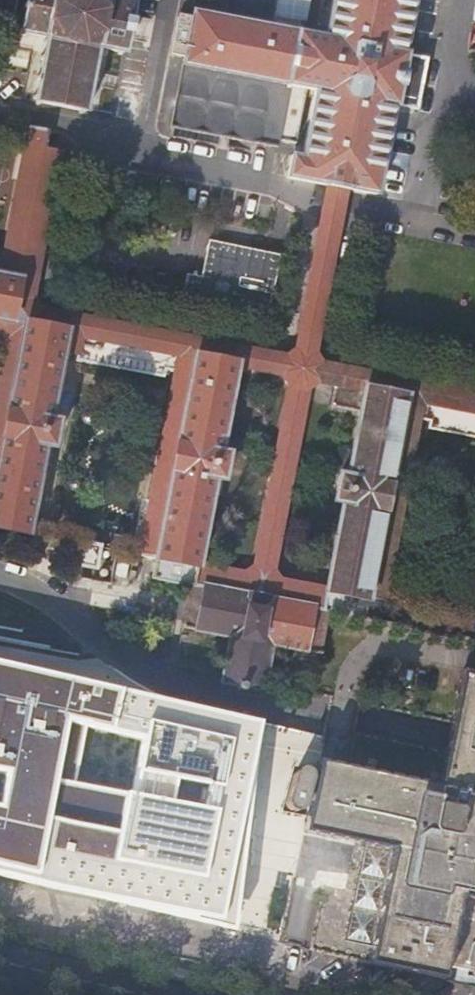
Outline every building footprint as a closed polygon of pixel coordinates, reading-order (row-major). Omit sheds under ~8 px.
[(13,25),(18,0),(0,0),(0,23),(13,25)] [(86,112),(98,48),(124,53),(127,37),(131,19),(134,1),(131,0),(28,0),(22,33),(46,38),(35,102),(86,112)] [(327,36),(301,32),(306,0),(194,0),(190,20),(176,17),(169,55),(182,57),(169,127),(277,148),(290,86),(306,89),(315,90),(309,123),(305,147),(302,159),(291,157),(288,175),(327,183),(344,186),(377,192),(393,106),(417,111),(427,60),(403,55),(413,0),(333,0),(327,36)] [(236,694),(246,696),(247,691),(264,694),(266,686),(272,653),(298,658),(310,601),(366,611),(406,395),(474,408),(474,393),(321,363),(314,352),(341,203),(344,186),(327,183),(324,200),(296,349),(286,356),(39,308),(33,297),(63,133),(29,126),(2,274),(0,273),(0,319),(10,321),(0,375),(0,529),(29,535),(46,445),(54,446),(58,421),(51,419),(63,350),(78,352),(76,361),(163,377),(164,370),(177,372),(141,556),(157,559),(153,579),(195,588),(188,631),(231,639),(222,686),(237,689),(236,694)] [(73,564),(90,567),(94,547),(77,544),(73,564)] [(255,730),(107,679),(12,661),(0,659),(0,876),(64,891),(222,921),(255,730)] [(462,679),(449,740),(442,785),(319,760),(305,830),(396,849),(373,964),(419,975),(421,965),(474,976),(474,681),(462,679)]
